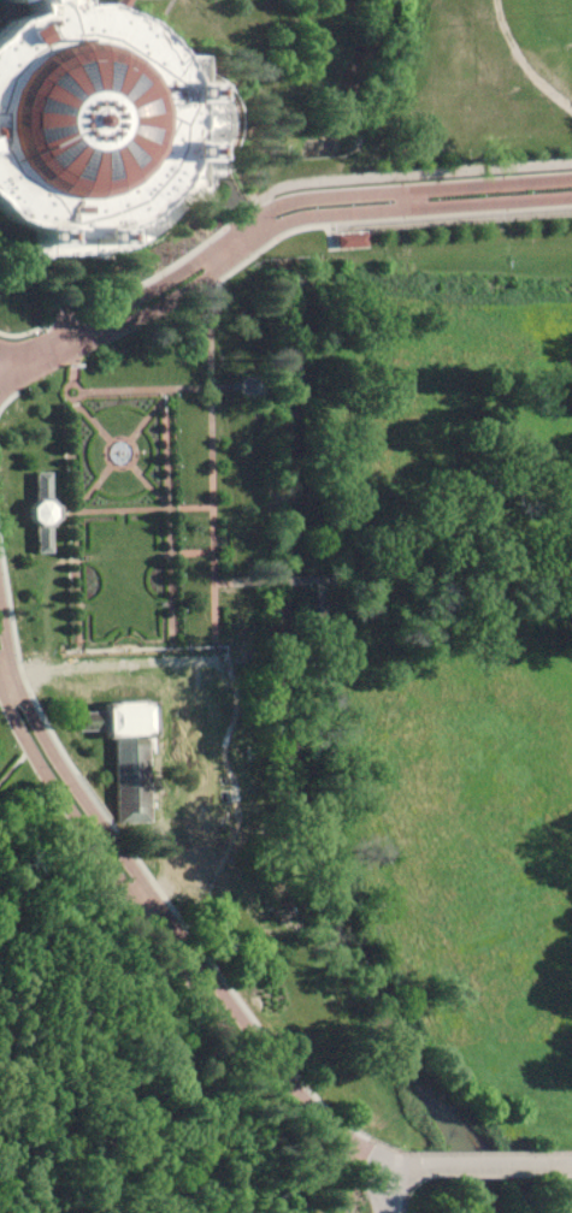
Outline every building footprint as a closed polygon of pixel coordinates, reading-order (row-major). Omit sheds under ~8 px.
[(25,219),(0,201),(0,25),(2,22),(35,4),(34,0),(121,0),(124,1),(158,20),(183,51),(187,67),(188,82),(196,82),(213,88),(224,105),(213,123),(200,128),(190,128),(190,141),(190,162),(169,195),(137,218),(101,231),(63,231),(25,219)] [(201,67),(201,82),(196,82),(188,82),(187,67),(201,67)] [(190,128),(190,141),(204,141),(204,128),(200,128),(190,128)] [(244,375),(242,394),(261,395),(263,377),(244,375)] [(54,552),(54,499),(37,499),(37,552),(54,552)] [(111,703),(113,818),(153,817),(151,702),(111,703)]
